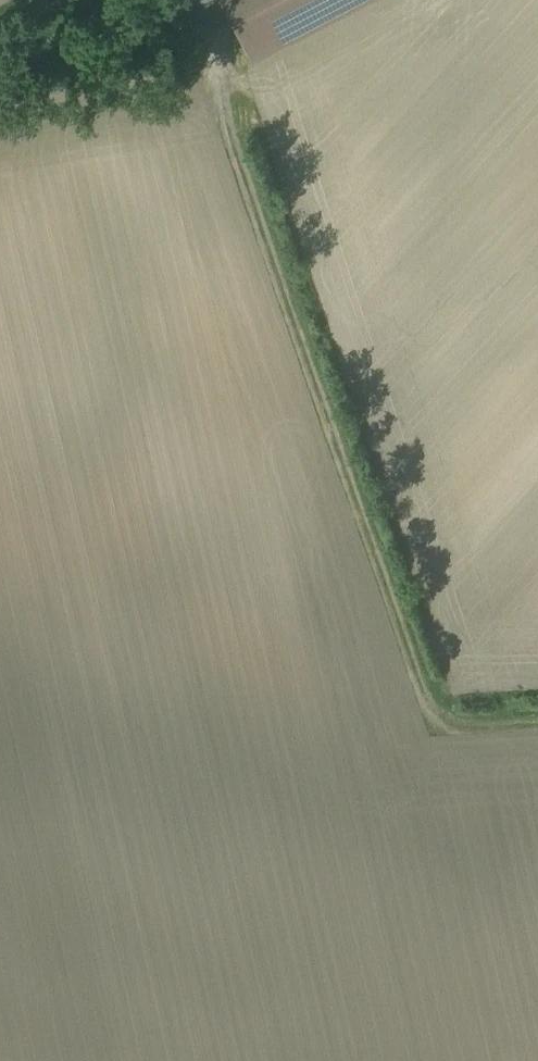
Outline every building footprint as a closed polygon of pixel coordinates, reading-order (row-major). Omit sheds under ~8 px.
[(243,60),(372,0),(215,0),(243,60)]
